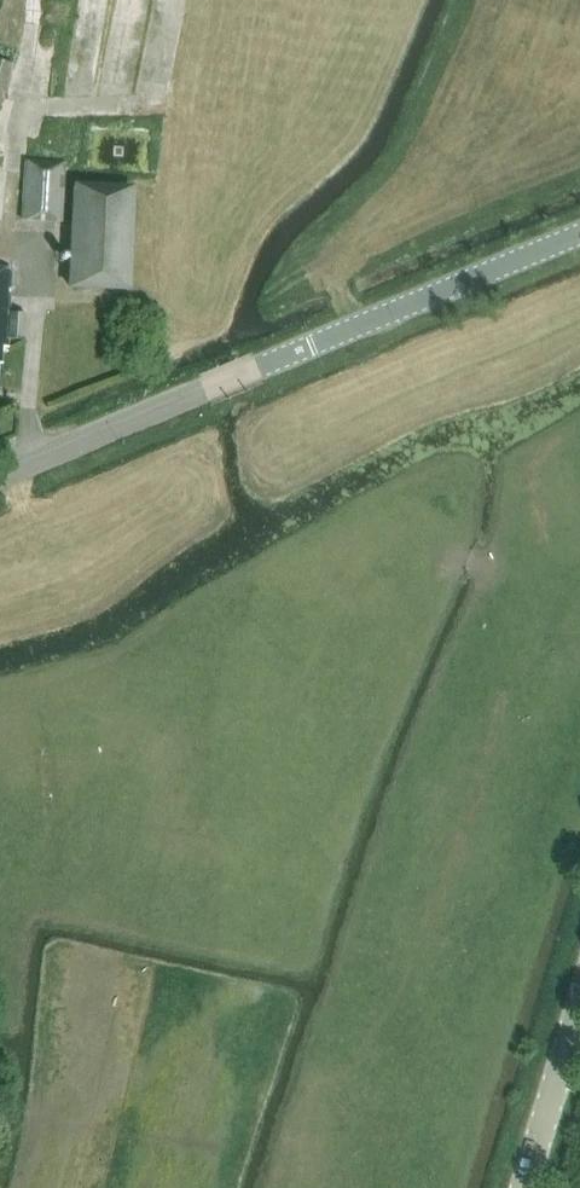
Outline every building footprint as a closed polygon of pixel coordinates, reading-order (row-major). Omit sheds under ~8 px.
[(15,64),(0,60),(0,114),(15,64)] [(21,219),(63,222),(66,163),(24,160),(21,219)] [(138,287),(140,183),(76,181),(74,286),(138,287)] [(26,313),(10,312),(12,270),(0,270),(0,362),(2,363),(3,346),(9,346),(9,337),(25,338),(26,313)]
